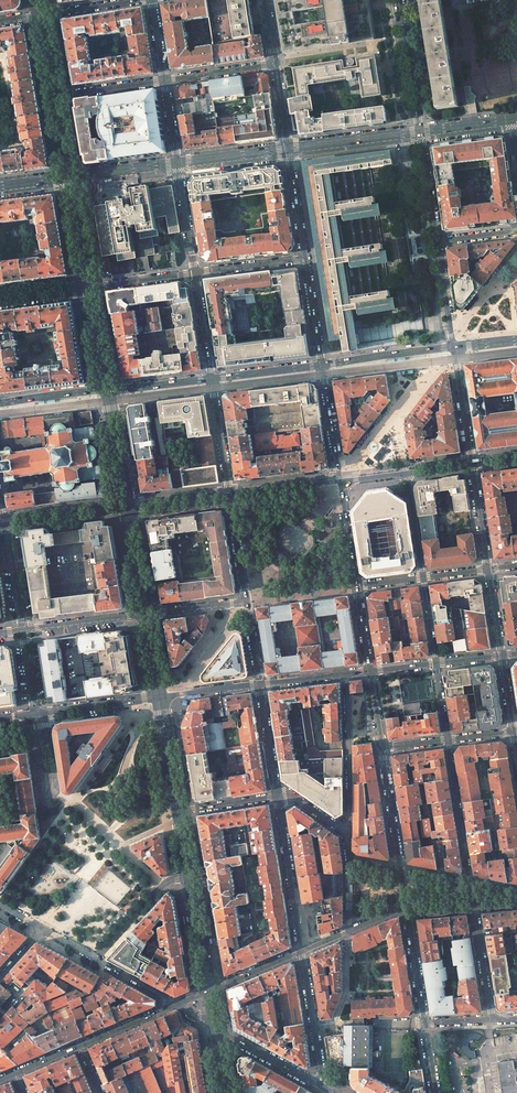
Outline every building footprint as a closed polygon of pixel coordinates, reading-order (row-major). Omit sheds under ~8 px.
[(15,11),(18,9),(19,9),(20,8),(21,6),(22,1),(22,0),(0,0),(0,13),(15,11)] [(200,0),(196,0),(187,1),(190,18),(199,16),(200,19),(203,18),(200,0)] [(206,0),(200,0),(203,18),(204,18),(203,15),(209,14),(206,0)] [(232,19),(250,17),(247,0),(229,0),(232,19)] [(282,54),(374,39),(368,0),(274,0),(282,54)] [(424,8),(428,33),(432,58),(436,82),(440,107),(456,105),(439,0),(423,0),(424,8)] [(178,3),(162,5),(165,24),(177,22),(176,18),(182,17),(184,18),(184,21),(190,20),(190,18),(187,1),(178,3)] [(143,8),(117,12),(121,33),(126,32),(126,28),(127,28),(128,31),(129,38),(148,35),(143,8)] [(98,36),(121,33),(117,12),(95,16),(98,36)] [(95,16),(63,20),(67,41),(86,38),(86,34),(88,34),(89,35),(91,35),(92,36),(92,37),(93,37),(98,36),(95,16)] [(250,17),(232,19),(235,40),(248,38),(253,37),(250,17)] [(189,47),(186,29),(183,29),(182,22),(177,22),(165,24),(171,60),(189,58),(193,57),(194,57),(194,55),(188,51),(190,48),(189,47)] [(23,27),(2,30),(5,48),(9,48),(11,49),(11,52),(9,52),(8,53),(9,59),(31,55),(27,29),(23,27)] [(148,35),(129,38),(132,54),(133,54),(134,60),(151,57),(148,35)] [(249,44),(246,44),(248,60),(264,57),(261,36),(253,37),(248,38),(249,44)] [(71,64),(91,61),(87,38),(86,38),(67,41),(71,64)] [(246,42),(213,47),(214,54),(216,64),(216,65),(248,60),(246,44),(246,42)] [(213,46),(199,48),(198,50),(198,52),(195,53),(194,55),(194,57),(214,54),(213,47),(213,46)] [(214,54),(194,57),(196,67),(216,64),(214,54)] [(35,80),(31,55),(9,59),(13,83),(35,80)] [(129,56),(125,57),(128,77),(154,73),(151,57),(134,60),(133,60),(132,60),(132,59),(131,60),(131,57),(129,56)] [(299,98),(311,96),(311,95),(310,87),(310,86),(347,80),(348,80),(347,77),(348,77),(350,82),(358,79),(358,76),(360,75),(364,98),(365,99),(382,96),(383,96),(383,95),(379,72),(378,66),(377,57),(377,56),(376,56),(357,59),(359,67),(353,68),(353,67),(354,66),(355,65),(355,64),(355,62),(354,61),(353,60),(351,60),(350,60),(349,61),(348,62),(347,69),(346,69),(345,61),(295,69),(294,70),(299,98)] [(100,82),(128,77),(125,57),(96,61),(100,82)] [(189,58),(171,60),(172,70),(194,67),(193,57),(189,58)] [(91,61),(71,64),(74,86),(100,82),(96,61),(93,62),(91,61)] [(242,77),(242,78),(246,97),(270,93),(267,76),(264,73),(242,77)] [(246,99),(246,97),(242,78),(229,80),(211,83),(215,109),(243,105),(244,103),(243,99),(246,99)] [(41,114),(35,80),(13,83),(19,118),(41,114)] [(180,117),(215,111),(215,109),(211,83),(210,81),(175,87),(180,117)] [(156,89),(101,98),(103,113),(104,117),(103,118),(102,119),(102,120),(101,121),(101,122),(101,123),(100,125),(100,126),(100,127),(100,128),(100,129),(101,130),(101,132),(101,133),(102,134),(103,135),(103,136),(104,137),(105,138),(106,139),(107,139),(108,143),(111,160),(167,153),(166,149),(157,91),(156,89)] [(252,113),(273,110),(270,93),(246,97),(246,99),(247,105),(251,109),(252,113)] [(299,98),(289,99),(294,130),(300,130),(301,135),(324,132),(323,115),(323,111),(314,113),(311,96),(299,98)] [(103,114),(103,113),(101,98),(77,101),(87,163),(111,160),(108,143),(106,143),(104,143),(103,144),(102,146),(101,142),(100,143),(100,142),(101,142),(101,141),(107,139),(106,139),(105,138),(104,137),(103,136),(103,135),(102,134),(101,133),(101,132),(101,130),(100,129),(100,128),(100,127),(100,126),(100,125),(101,123),(101,122),(101,121),(102,120),(102,119),(103,118),(104,117),(95,119),(95,117),(97,117),(96,113),(97,115),(99,116),(101,115),(103,114)] [(385,107),(323,115),(324,132),(325,132),(386,124),(386,122),(387,122),(385,107)] [(247,114),(234,116),(238,143),(276,138),(277,137),(273,110),(252,113),(247,114)] [(215,111),(180,117),(182,136),(195,134),(196,134),(203,133),(203,128),(217,126),(216,119),(215,111)] [(26,142),(45,139),(41,114),(19,118),(23,142),(24,142),(26,142)] [(234,116),(216,119),(217,126),(220,145),(238,143),(234,116)] [(220,145),(217,126),(203,128),(203,133),(204,136),(205,147),(220,145)] [(195,134),(182,136),(185,150),(205,147),(204,136),(196,137),(196,134),(195,134)] [(432,152),(435,174),(437,184),(443,224),(446,224),(447,232),(470,229),(470,225),(480,223),(478,206),(462,207),(460,188),(457,188),(455,180),(456,180),(454,171),(492,166),(494,177),(495,185),(495,184),(512,182),(508,152),(507,142),(500,137),(483,139),(480,143),(458,146),(454,143),(437,145),(432,152)] [(45,139),(26,142),(27,148),(30,152),(29,153),(27,152),(24,152),(26,171),(50,168),(45,139)] [(7,173),(26,171),(24,152),(23,149),(4,151),(7,173)] [(328,315),(332,339),(341,337),(343,352),(350,351),(350,350),(357,349),(356,344),(351,310),(357,309),(358,314),(388,309),(394,308),(393,301),(392,298),(390,298),(389,299),(388,297),(390,296),(389,291),(385,261),(386,261),(385,251),(381,252),(381,250),(383,250),(382,244),(377,214),(379,214),(378,205),(376,205),(375,197),(370,169),(393,165),(393,161),(389,161),(388,152),(333,159),(329,159),(310,162),(311,167),(307,168),(308,177),(307,178),(311,208),(313,208),(316,224),(314,224),(319,255),(321,254),(323,271),(321,271),(326,301),(328,301),(330,315),(328,315)] [(211,201),(268,192),(268,193),(283,191),(286,190),(282,171),(276,166),(244,170),(242,171),(240,172),(235,173),(232,173),(230,173),(227,172),(223,173),(205,175),(195,177),(190,183),(194,204),(211,201)] [(487,178),(480,179),(481,186),(483,186),(487,186),(495,185),(494,177),(487,178)] [(94,206),(103,257),(117,254),(118,261),(136,258),(131,229),(130,230),(130,227),(132,228),(133,228),(134,228),(135,226),(138,225),(141,239),(159,236),(156,218),(166,216),(169,234),(181,232),(172,185),(150,189),(149,187),(133,189),(134,192),(125,193),(127,200),(109,203),(109,204),(94,206)] [(503,187),(507,201),(515,199),(514,197),(513,186),(503,187)] [(495,221),(511,219),(509,208),(507,201),(503,187),(495,189),(497,203),(492,204),(492,207),(493,211),(495,221)] [(286,210),(283,191),(268,193),(271,212),(286,210)] [(55,195),(26,199),(28,216),(35,215),(36,213),(38,214),(37,217),(37,219),(38,225),(59,222),(55,195)] [(3,223),(29,220),(28,216),(26,199),(1,202),(3,220),(3,223)] [(511,219),(516,219),(516,218),(516,214),(515,199),(507,201),(509,208),(511,219)] [(211,201),(194,204),(198,233),(216,231),(211,201)] [(493,211),(492,207),(492,204),(478,206),(480,223),(495,221),(493,211)] [(264,227),(225,232),(221,230),(216,231),(198,233),(202,258),(209,263),(289,252),(294,246),(290,220),(287,220),(286,210),(271,212),(261,214),(264,227)] [(59,222),(38,225),(43,251),(47,250),(64,247),(59,222)] [(489,250),(503,260),(515,244),(513,240),(488,243),(489,250)] [(477,263),(478,263),(489,250),(488,243),(468,246),(470,258),(476,262),(477,263)] [(447,249),(451,276),(455,276),(460,275),(469,274),(470,272),(469,264),(470,264),(470,263),(469,263),(469,260),(470,258),(468,246),(447,249)] [(64,247),(47,250),(48,255),(50,257),(49,260),(46,258),(40,259),(42,278),(68,275),(64,247)] [(503,260),(489,250),(478,263),(492,274),(503,260)] [(42,278),(40,259),(40,258),(40,257),(22,260),(25,281),(42,278)] [(5,266),(7,283),(25,281),(22,260),(4,262),(5,266)] [(478,263),(477,263),(476,264),(475,266),(478,268),(474,273),(471,271),(470,272),(469,274),(472,276),(480,283),(483,285),(492,274),(478,263)] [(297,268),(272,271),(275,289),(275,292),(282,291),(288,327),(307,325),(302,296),(300,297),(299,290),(301,290),(298,269),(297,269),(297,268)] [(272,271),(209,280),(206,283),(214,336),(240,333),(236,311),(231,311),(229,298),(255,294),(255,292),(275,289),(272,271)] [(453,285),(455,299),(456,308),(457,310),(458,310),(460,311),(462,311),(464,308),(477,292),(477,287),(480,283),(472,276),(469,274),(460,275),(455,276),(456,281),(453,285)] [(181,283),(138,289),(140,305),(140,307),(141,310),(146,309),(159,307),(173,305),(190,302),(188,288),(186,288),(184,285),(181,285),(181,283)] [(110,293),(114,315),(130,312),(130,309),(132,306),(134,306),(135,306),(135,305),(140,305),(138,289),(111,292),(110,293)] [(73,302),(42,306),(45,328),(53,327),(54,326),(54,323),(58,323),(60,333),(78,329),(73,302)] [(190,302),(173,305),(177,328),(194,326),(190,302)] [(17,309),(20,330),(20,331),(45,328),(42,306),(17,309)] [(159,307),(146,309),(149,321),(149,324),(151,332),(162,331),(159,307)] [(0,312),(0,335),(10,333),(9,330),(7,329),(9,327),(11,329),(13,328),(13,330),(15,331),(20,330),(17,309),(0,312)] [(130,312),(114,315),(118,337),(137,334),(144,333),(151,332),(149,324),(138,326),(137,320),(139,320),(138,319),(142,318),(143,322),(149,321),(146,309),(141,310),(133,312),(130,312)] [(362,327),(364,343),(402,337),(400,321),(362,327)] [(219,368),(311,356),(307,325),(288,327),(240,333),(214,336),(219,368)] [(177,328),(176,328),(179,345),(180,345),(180,349),(182,349),(183,354),(198,351),(194,326),(177,328)] [(151,332),(144,333),(146,345),(147,353),(148,359),(141,360),(144,377),(185,372),(183,354),(162,356),(162,353),(172,352),(172,354),(173,353),(172,345),(179,345),(176,328),(162,331),(151,332)] [(56,333),(60,360),(65,360),(82,357),(78,329),(60,333),(56,333)] [(0,335),(0,351),(16,349),(13,333),(10,333),(0,335)] [(137,334),(118,337),(121,358),(140,355),(140,354),(147,353),(146,345),(142,346),(143,350),(140,351),(139,348),(141,347),(140,346),(139,346),(137,334)] [(15,366),(17,366),(18,365),(16,349),(0,351),(0,368),(15,366)] [(183,354),(185,372),(201,370),(198,351),(183,354)] [(121,358),(125,379),(144,377),(141,360),(140,355),(121,358)] [(82,357),(65,360),(66,369),(64,370),(64,368),(62,368),(62,366),(62,365),(61,365),(52,366),(55,387),(86,384),(87,384),(87,383),(82,357)] [(465,365),(478,450),(516,445),(516,359),(465,365)] [(15,366),(0,368),(0,391),(0,394),(1,394),(29,391),(27,371),(18,372),(18,373),(17,374),(15,372),(15,371),(16,371),(16,370),(15,366)] [(39,367),(37,367),(27,369),(27,371),(29,391),(55,387),(52,366),(39,367)] [(436,383),(443,374),(440,372),(433,381),(436,383)] [(452,401),(448,376),(447,375),(444,375),(443,374),(436,383),(427,395),(436,402),(439,398),(441,398),(441,403),(452,401)] [(386,375),(366,378),(368,391),(379,389),(379,392),(380,392),(390,401),(391,401),(386,375)] [(366,378),(352,379),(354,397),(354,398),(355,401),(355,404),(358,404),(364,403),(365,401),(365,397),(358,398),(358,396),(365,396),(368,391),(366,378)] [(352,379),(334,381),(338,407),(350,405),(352,404),(351,397),(354,397),(352,379)] [(310,384),(300,385),(301,401),(304,400),(305,404),(304,404),(304,406),(303,406),(306,428),(322,426),(316,389),(315,388),(311,385),(310,385),(310,384)] [(276,432),(302,429),(306,428),(303,406),(302,401),(301,401),(300,385),(251,391),(253,407),(254,412),(255,419),(254,419),(255,426),(256,426),(258,434),(276,432)] [(251,391),(227,394),(224,397),(228,422),(245,420),(248,420),(254,419),(255,419),(254,412),(247,410),(248,408),(253,407),(251,391)] [(390,401),(380,392),(369,404),(380,413),(390,401)] [(365,401),(367,403),(372,396),(374,397),(375,395),(373,393),(373,394),(371,393),(368,397),(365,401)] [(436,412),(438,407),(438,403),(436,402),(427,395),(412,413),(429,427),(433,423),(433,421),(434,422),(436,416),(436,412)] [(181,400),(184,423),(188,423),(190,438),(196,438),(199,437),(211,436),(205,397),(181,400)] [(181,400),(159,402),(164,430),(181,428),(181,424),(184,423),(181,400)] [(364,403),(358,404),(353,410),(358,413),(360,410),(362,412),(361,413),(362,414),(355,423),(357,424),(366,431),(373,422),(380,413),(369,404),(367,403),(365,401),(364,403)] [(452,401),(441,403),(441,411),(439,411),(438,412),(436,412),(436,416),(438,416),(454,414),(452,401)] [(147,404),(135,405),(133,408),(130,412),(138,460),(155,458),(156,458),(155,449),(155,446),(154,440),(152,437),(151,437),(149,426),(150,426),(151,422),(150,417),(148,413),(150,413),(150,411),(156,410),(157,418),(155,418),(162,458),(168,457),(166,441),(166,440),(164,430),(159,402),(147,404)] [(350,405),(338,407),(341,425),(352,423),(354,423),(354,422),(352,422),(350,405)] [(74,429),(93,427),(94,428),(94,426),(94,423),(91,411),(73,413),(75,426),(73,428),(74,428),(74,429)] [(55,423),(66,421),(66,424),(68,425),(68,428),(69,430),(71,430),(71,429),(73,428),(75,426),(73,413),(65,414),(47,416),(44,416),(45,424),(46,431),(49,430),(49,431),(53,430),(52,427),(55,426),(55,423)] [(377,425),(384,417),(380,413),(373,422),(377,425)] [(429,436),(433,436),(433,433),(432,430),(429,427),(412,413),(405,422),(408,439),(424,437),(426,437),(429,436)] [(439,422),(441,432),(457,429),(454,414),(438,416),(439,420),(438,421),(438,423),(439,422)] [(44,416),(3,421),(5,438),(41,434),(43,449),(46,448),(44,433),(46,433),(46,431),(45,424),(44,416)] [(245,420),(228,422),(230,438),(247,436),(251,435),(255,435),(258,434),(256,426),(255,426),(247,427),(246,423),(245,424),(245,420)] [(366,431),(357,424),(354,428),(352,428),(352,423),(341,425),(345,452),(349,453),(353,448),(359,439),(366,431)] [(17,480),(17,478),(18,478),(18,477),(22,476),(22,477),(23,477),(23,476),(32,475),(33,475),(33,474),(42,473),(42,474),(43,474),(43,473),(51,472),(52,472),(51,472),(54,476),(55,475),(55,476),(56,482),(55,482),(56,486),(59,486),(59,485),(61,484),(62,487),(63,489),(65,490),(67,491),(68,491),(70,491),(72,490),(74,490),(75,488),(76,487),(77,485),(77,482),(79,482),(79,483),(83,482),(82,481),(101,478),(102,476),(100,466),(99,465),(95,466),(94,463),(92,463),(92,461),(93,460),(95,460),(97,457),(98,456),(98,454),(98,452),(98,450),(96,448),(95,447),(92,446),(89,446),(89,444),(91,443),(91,440),(94,440),(96,438),(94,428),(93,427),(74,429),(74,428),(73,428),(71,429),(71,430),(69,430),(68,428),(66,426),(64,424),(62,424),(60,424),(56,425),(54,427),(53,429),(53,433),(51,433),(51,432),(47,432),(48,437),(49,437),(50,443),(49,443),(47,447),(48,447),(48,448),(46,448),(43,449),(39,449),(39,448),(38,448),(38,449),(29,451),(29,450),(28,450),(28,451),(19,452),(19,451),(18,451),(18,453),(14,453),(14,452),(12,452),(12,450),(11,449),(10,447),(8,447),(7,447),(6,447),(5,448),(5,449),(4,450),(5,451),(3,452),(4,456),(5,456),(6,461),(2,461),(4,472),(7,472),(8,477),(7,477),(8,482),(17,480)] [(258,434),(255,435),(257,442),(258,451),(266,450),(270,449),(283,448),(293,446),(304,445),(325,442),(322,426),(306,428),(302,429),(303,438),(299,439),(299,435),(297,434),(292,434),(291,436),(286,437),(283,435),(277,436),(276,432),(258,434)] [(441,432),(439,432),(440,436),(437,439),(434,439),(436,455),(460,452),(457,429),(441,432)] [(233,454),(253,451),(252,443),(257,442),(255,435),(251,435),(247,436),(230,438),(231,443),(233,454)] [(211,436),(199,437),(204,468),(170,472),(170,474),(171,474),(173,488),(219,482),(211,436)] [(433,436),(429,436),(432,440),(425,441),(421,442),(423,457),(436,455),(434,439),(433,436)] [(424,437),(408,439),(410,450),(411,458),(411,459),(423,457),(421,442),(425,441),(425,439),(424,437)] [(357,451),(363,442),(359,439),(353,448),(357,451)] [(325,442),(304,445),(306,452),(306,454),(308,454),(308,456),(302,457),(304,472),(329,469),(325,442)] [(293,446),(283,448),(284,452),(288,451),(288,453),(280,454),(283,474),(304,472),(302,457),(301,452),(300,452),(293,452),(292,448),(293,448),(293,446)] [(270,449),(266,450),(267,456),(259,457),(259,458),(259,462),(262,477),(283,474),(280,454),(271,455),(270,449)] [(253,463),(253,461),(254,460),(255,459),(253,451),(233,454),(237,480),(262,477),(259,462),(253,463)] [(155,476),(157,476),(158,475),(158,476),(162,475),(169,474),(168,457),(162,458),(156,458),(155,458),(138,460),(141,478),(155,476)] [(516,490),(516,491),(516,469),(502,471),(505,488),(505,491),(506,491),(516,490)] [(502,471),(482,474),(487,500),(502,498),(501,494),(502,494),(502,492),(501,492),(501,489),(505,488),(502,471)] [(157,478),(157,476),(155,476),(141,478),(143,492),(144,492),(156,490),(173,488),(171,474),(170,474),(169,474),(162,475),(163,479),(161,478),(157,478)] [(459,477),(439,479),(440,491),(451,490),(452,490),(453,496),(453,495),(456,512),(470,510),(465,480),(459,480),(459,477)] [(434,492),(440,491),(439,479),(422,481),(421,482),(419,482),(418,483),(417,484),(416,485),(416,486),(416,487),(415,489),(415,490),(420,516),(433,515),(444,513),(441,493),(435,494),(434,492)] [(59,501),(100,496),(106,496),(104,485),(101,483),(80,486),(77,489),(75,490),(75,492),(66,493),(65,491),(62,488),(57,489),(57,491),(59,501)] [(34,491),(7,494),(9,509),(36,506),(35,495),(34,491)] [(57,491),(35,495),(36,506),(59,502),(59,501),(57,491)] [(415,565),(406,504),(387,491),(377,493),(369,494),(354,512),(356,523),(361,557),(364,572),(369,576),(374,577),(411,571),(415,565)] [(502,498),(487,500),(489,518),(508,515),(506,506),(508,506),(508,505),(506,505),(505,497),(502,498)] [(175,534),(200,530),(200,529),(204,528),(204,529),(209,529),(210,537),(211,536),(212,540),(212,542),(227,540),(226,534),(224,520),(223,516),(221,516),(220,512),(219,512),(217,511),(153,520),(151,521),(150,523),(151,525),(149,525),(154,552),(170,549),(168,540),(175,539),(175,534)] [(433,515),(420,516),(423,541),(437,539),(433,515)] [(492,536),(509,533),(512,533),(510,515),(508,515),(489,518),(492,536)] [(46,528),(30,531),(31,536),(25,537),(30,568),(46,565),(47,565),(46,553),(45,551),(45,547),(55,545),(84,542),(95,540),(96,542),(96,545),(98,559),(99,563),(117,560),(111,526),(105,527),(104,521),(88,523),(89,529),(83,530),(83,531),(76,532),(62,533),(53,535),(53,534),(47,534),(46,528)] [(473,533),(437,539),(423,541),(424,542),(427,564),(431,568),(473,562),(477,558),(473,533)] [(509,533),(492,536),(496,559),(515,557),(513,540),(509,541),(509,539),(509,537),(509,533)] [(231,563),(230,556),(230,554),(229,548),(227,540),(212,542),(213,550),(213,551),(217,577),(220,576),(220,581),(210,582),(210,581),(180,585),(182,601),(195,599),(196,599),(202,598),(202,597),(235,593),(234,581),(231,563)] [(170,549),(154,552),(159,580),(176,578),(175,569),(179,568),(177,559),(173,560),(172,549),(170,549)] [(98,563),(97,564),(97,565),(98,564),(99,566),(99,569),(100,572),(97,572),(98,574),(100,573),(101,578),(101,580),(103,588),(104,588),(121,585),(117,560),(99,563),(98,563)] [(331,572),(330,564),(319,566),(320,573),(331,572)] [(46,565),(30,568),(37,613),(43,612),(43,618),(59,616),(59,614),(64,614),(93,610),(98,609),(96,595),(96,593),(51,599),(46,565)] [(504,577),(505,580),(500,580),(504,604),(516,602),(516,575),(504,577)] [(474,579),(449,583),(450,597),(466,594),(467,597),(469,597),(471,611),(485,613),(483,596),(482,592),(481,584),(474,579)] [(179,582),(159,584),(163,603),(182,601),(180,585),(179,582)] [(449,583),(430,585),(433,604),(444,606),(445,604),(442,604),(442,599),(450,598),(450,597),(449,583)] [(103,594),(96,595),(98,609),(99,611),(119,609),(124,602),(121,585),(104,588),(105,592),(103,594)] [(406,600),(421,602),(419,587),(407,588),(408,596),(405,596),(406,600)] [(407,588),(373,593),(369,597),(368,597),(384,600),(389,601),(389,598),(402,599),(402,598),(404,598),(404,596),(405,596),(405,600),(406,600),(405,596),(408,596),(407,588)] [(314,601),(303,602),(305,615),(308,614),(310,624),(318,623),(317,619),(317,617),(317,616),(335,614),(339,613),(340,622),(341,631),(354,629),(351,607),(349,596),(336,598),(314,601)] [(384,600),(368,597),(371,620),(386,618),(384,600)] [(409,618),(423,617),(421,602),(406,600),(405,600),(402,599),(389,598),(389,601),(391,610),(392,610),(393,617),(399,617),(399,619),(404,619),(409,618)] [(261,608),(257,608),(259,620),(260,620),(263,641),(275,640),(274,631),(278,630),(276,622),(294,619),(295,620),(293,620),(293,622),(295,622),(297,637),(299,648),(307,646),(308,657),(312,657),(314,669),(325,668),(325,667),(347,665),(359,664),(358,652),(357,651),(354,629),(341,631),(343,641),(339,641),(340,650),(322,652),(319,634),(318,623),(310,624),(308,614),(305,615),(303,602),(292,603),(292,604),(270,607),(270,606),(267,607),(261,608)] [(516,645),(516,602),(504,604),(504,608),(503,608),(505,621),(507,632),(509,642),(513,645),(516,645)] [(452,607),(444,606),(433,604),(436,625),(463,620),(462,609),(452,608),(452,607)] [(471,611),(462,609),(463,620),(466,638),(453,640),(455,653),(491,648),(492,649),(485,613),(471,611)] [(185,639),(194,646),(203,635),(209,620),(209,618),(207,615),(187,617),(190,631),(195,627),(196,628),(197,627),(198,628),(190,638),(187,635),(185,638),(185,639)] [(187,617),(166,620),(166,621),(169,641),(183,639),(185,638),(187,635),(189,632),(190,631),(187,617)] [(404,619),(399,619),(401,629),(402,641),(403,644),(427,641),(423,617),(409,618),(411,634),(406,635),(404,619)] [(386,618),(371,620),(373,633),(391,630),(389,618),(386,618)] [(466,638),(463,620),(436,625),(439,643),(453,640),(466,638)] [(123,630),(107,632),(110,649),(115,679),(117,694),(133,692),(132,686),(138,685),(130,635),(124,636),(123,630)] [(391,630),(373,633),(378,664),(391,663),(390,657),(389,652),(395,651),(395,658),(396,662),(405,661),(405,658),(403,644),(402,641),(399,641),(399,640),(398,640),(398,642),(393,642),(391,630)] [(79,637),(80,644),(82,653),(87,652),(87,653),(99,652),(99,651),(110,649),(107,632),(79,636),(79,637)] [(240,633),(237,634),(235,635),(205,672),(204,676),(203,677),(203,680),(205,681),(206,682),(208,682),(245,677),(247,677),(248,676),(248,675),(248,673),(243,634),(240,633)] [(67,700),(60,654),(58,639),(58,638),(47,640),(48,645),(42,646),(46,671),(50,697),(55,696),(56,702),(67,700)] [(183,639),(169,641),(174,667),(179,666),(194,646),(185,639),(184,640),(185,641),(183,644),(182,643),(182,640),(183,640),(183,639)] [(275,640),(263,641),(267,663),(266,663),(268,675),(280,673),(280,672),(303,670),(314,669),(312,657),(308,657),(307,646),(299,648),(300,652),(298,653),(299,654),(300,654),(300,655),(282,657),(280,648),(276,648),(275,640)] [(427,641),(403,644),(405,658),(429,656),(427,641)] [(8,708),(14,707),(17,704),(16,697),(15,691),(18,690),(17,688),(17,685),(15,668),(12,650),(9,648),(7,646),(5,646),(5,645),(0,646),(0,684),(0,687),(0,709),(8,708)] [(491,666),(470,667),(473,684),(475,684),(482,683),(482,682),(484,681),(486,681),(486,682),(487,685),(496,683),(494,669),(491,666)] [(444,676),(447,698),(467,695),(465,686),(473,685),(473,684),(470,667),(465,668),(449,670),(449,672),(448,672),(448,676),(444,676)] [(89,697),(117,694),(115,679),(109,679),(109,677),(104,678),(104,677),(91,678),(92,680),(86,680),(89,697)] [(364,692),(362,680),(351,681),(351,693),(364,692)] [(340,683),(324,684),(326,700),(331,699),(332,700),(332,703),(341,702),(340,683)] [(483,688),(483,689),(483,695),(484,697),(484,699),(485,704),(485,705),(489,704),(489,707),(489,708),(490,708),(490,707),(500,706),(496,683),(487,685),(486,685),(486,688),(483,688)] [(324,684),(311,686),(313,706),(318,706),(317,705),(320,705),(320,701),(322,700),(326,700),(324,684)] [(311,686),(297,688),(299,701),(303,701),(304,702),(305,702),(306,708),(313,706),(311,686)] [(297,688),(270,691),(274,712),(288,710),(292,710),(291,704),(293,702),(297,702),(297,703),(299,703),(299,701),(297,688)] [(236,709),(238,709),(247,708),(253,707),(251,693),(221,697),(222,707),(216,708),(212,709),(211,709),(212,716),(213,719),(214,724),(222,723),(223,728),(235,727),(233,715),(234,715),(233,713),(230,714),(230,710),(234,709),(234,711),(236,711),(236,709)] [(467,695),(447,698),(451,722),(471,719),(469,708),(473,707),(472,702),(468,703),(467,695)] [(211,698),(194,700),(189,712),(211,709),(212,709),(211,704),(213,704),(213,701),(211,702),(211,698)] [(325,704),(325,720),(342,720),(341,702),(332,703),(328,704),(326,704),(325,704)] [(489,712),(487,712),(487,711),(486,711),(480,712),(477,712),(478,718),(480,728),(498,726),(502,720),(500,706),(490,707),(490,708),(491,710),(491,711),(489,712)] [(259,743),(253,707),(247,708),(247,712),(249,711),(250,717),(245,718),(244,720),(245,725),(241,730),(244,746),(259,743)] [(211,709),(189,712),(183,725),(184,728),(214,724),(213,719),(206,720),(206,721),(205,721),(205,722),(204,722),(202,713),(204,713),(204,714),(205,714),(206,717),(212,716),(211,709)] [(309,709),(301,710),(302,718),(304,732),(306,742),(307,746),(315,745),(309,709)] [(288,710),(274,712),(277,736),(291,734),(304,732),(302,718),(289,720),(288,714),(288,712),(288,710)] [(425,719),(418,720),(418,721),(420,735),(442,732),(438,712),(425,714),(425,719)] [(122,718),(121,717),(119,716),(117,716),(63,723),(60,724),(57,726),(56,729),(55,731),(55,733),(63,789),(64,789),(65,792),(65,793),(67,794),(69,794),(72,794),(73,793),(74,791),(74,792),(94,765),(99,759),(103,753),(103,752),(122,725),(123,724),(123,723),(123,720),(122,718)] [(411,722),(411,716),(404,716),(386,719),(390,739),(420,735),(418,721),(416,721),(411,722)] [(452,731),(480,728),(478,718),(474,719),(471,719),(451,722),(452,731)] [(342,720),(325,720),(325,728),(325,733),(326,733),(326,738),(326,741),(342,741),(342,720)] [(212,751),(226,749),(223,728),(222,723),(214,724),(184,728),(188,753),(187,754),(188,754),(206,751),(212,751)] [(291,734),(277,736),(281,761),(296,760),(295,755),(294,752),(294,749),(303,747),(302,742),(306,742),(304,732),(291,734)] [(501,742),(476,745),(477,756),(482,755),(482,756),(483,756),(491,755),(491,760),(495,759),(509,757),(506,746),(501,742)] [(245,755),(244,755),(244,756),(245,756),(248,770),(263,767),(259,743),(244,746),(245,755)] [(354,755),(373,752),(372,743),(353,746),(354,755)] [(478,778),(476,770),(474,761),(478,761),(477,756),(476,745),(461,747),(456,753),(460,781),(462,781),(463,785),(461,786),(461,787),(462,788),(463,789),(464,793),(462,793),(463,802),(481,800),(480,791),(478,791),(477,787),(478,787),(477,778),(478,778)] [(241,746),(226,749),(230,772),(237,771),(242,770),(244,770),(245,770),(244,763),(236,764),(234,755),(242,753),(241,746)] [(313,746),(307,747),(308,753),(309,759),(343,758),(343,750),(320,751),(313,746)] [(443,749),(426,751),(428,761),(432,761),(432,765),(428,765),(429,768),(447,765),(443,749)] [(202,800),(203,801),(212,800),(234,796),(231,778),(217,781),(216,776),(215,772),(210,772),(206,751),(188,754),(193,780),(196,796),(198,796),(199,798),(201,798),(202,800)] [(418,752),(420,769),(422,769),(429,768),(428,765),(428,761),(426,751),(418,752)] [(5,840),(17,838),(18,844),(22,847),(30,853),(41,839),(40,838),(37,813),(34,795),(31,777),(28,752),(14,754),(14,757),(0,759),(0,774),(16,771),(18,779),(23,815),(24,823),(2,827),(0,827),(0,841),(5,840)] [(377,780),(373,752),(354,755),(354,784),(365,784),(367,784),(367,783),(369,783),(369,782),(377,780)] [(418,752),(392,756),(395,773),(408,771),(407,764),(408,763),(408,762),(409,761),(410,761),(411,766),(415,765),(415,766),(416,767),(416,768),(415,768),(415,770),(420,769),(418,752)] [(497,793),(497,798),(514,796),(513,787),(511,787),(510,783),(512,783),(510,770),(508,770),(507,766),(509,766),(509,757),(495,759),(491,760),(492,768),(489,768),(491,777),(493,777),(493,781),(491,781),(492,784),(493,789),(496,789),(497,793)] [(343,813),(343,758),(309,759),(304,760),(296,760),(281,761),(284,780),(337,816),(343,813)] [(429,768),(422,769),(425,782),(427,782),(433,781),(431,772),(436,771),(436,775),(438,775),(438,780),(448,779),(447,765),(429,768)] [(237,771),(230,772),(231,776),(231,778),(234,796),(266,791),(267,790),(263,767),(248,770),(248,774),(237,775),(237,771)] [(415,770),(408,771),(395,773),(397,787),(420,783),(425,782),(422,769),(420,769),(415,770)] [(313,774),(312,776),(327,787),(328,784),(313,774)] [(433,781),(427,782),(430,802),(434,801),(451,799),(448,779),(438,780),(433,781)] [(367,794),(365,795),(366,805),(381,802),(377,780),(369,782),(369,783),(370,793),(369,793),(369,795),(371,795),(371,801),(368,801),(367,794)] [(420,783),(397,787),(400,807),(420,804),(423,803),(420,783)] [(366,805),(365,795),(365,791),(365,787),(365,784),(354,784),(354,837),(367,836),(369,835),(369,832),(369,826),(368,818),(366,819),(366,813),(366,809),(366,805)] [(497,804),(491,805),(493,814),(496,813),(495,810),(497,809),(498,813),(499,813),(503,812),(516,810),(514,796),(497,798),(496,798),(497,804)] [(451,799),(434,801),(436,817),(454,814),(451,799)] [(466,820),(483,818),(484,818),(492,816),(492,814),(493,814),(491,805),(490,799),(489,799),(481,800),(463,802),(466,820)] [(366,805),(366,809),(370,809),(370,812),(366,813),(366,819),(368,818),(383,816),(381,802),(366,805)] [(420,804),(400,807),(402,822),(417,820),(422,819),(420,804)] [(247,808),(250,824),(247,824),(249,832),(273,828),(269,805),(268,805),(247,808)] [(247,808),(199,815),(199,816),(203,839),(224,836),(223,828),(247,824),(250,824),(247,808)] [(296,808),(289,812),(293,835),(302,834),(301,831),(303,830),(304,830),(305,833),(312,832),(311,828),(315,821),(296,808)] [(492,814),(492,816),(493,822),(494,827),(495,830),(516,827),(516,815),(516,810),(503,812),(503,814),(504,814),(506,825),(505,825),(501,825),(499,813),(498,813),(496,813),(493,814),(492,814)] [(431,822),(432,832),(440,830),(445,829),(456,827),(454,814),(436,817),(436,821),(431,822)] [(383,816),(368,818),(369,826),(372,825),(372,831),(372,835),(374,835),(386,833),(383,816)] [(422,819),(424,836),(432,835),(432,832),(431,822),(430,818),(426,818),(422,819)] [(483,818),(466,820),(468,834),(485,832),(483,818)] [(421,847),(418,825),(417,820),(402,822),(409,863),(420,865),(438,868),(434,848),(434,845),(421,847)] [(330,831),(315,821),(311,828),(312,832),(313,833),(317,836),(320,835),(320,839),(325,838),(330,831)] [(440,830),(432,832),(432,835),(433,837),(433,842),(458,838),(456,827),(445,829),(446,836),(441,836),(440,830)] [(516,847),(516,827),(495,830),(496,838),(496,842),(497,848),(498,850),(503,849),(516,847)] [(249,832),(245,832),(246,841),(252,840),(254,853),(261,852),(276,850),(273,828),(249,832)] [(325,838),(320,839),(323,855),(341,852),(339,838),(330,831),(325,838)] [(485,832),(468,834),(471,853),(485,852),(488,851),(491,850),(491,843),(496,842),(496,838),(492,838),(490,838),(489,831),(487,831),(485,832)] [(242,844),(232,846),(234,856),(241,855),(249,854),(246,841),(245,832),(241,833),(242,844)] [(302,834),(293,835),(296,856),(315,853),(314,845),(312,832),(305,833),(302,834)] [(151,855),(167,852),(164,837),(158,833),(134,844),(132,848),(146,860),(151,855)] [(388,847),(386,833),(374,835),(375,837),(375,839),(373,839),(370,839),(371,856),(389,859),(390,859),(388,847)] [(206,860),(234,856),(232,846),(230,835),(224,836),(203,839),(206,860)] [(371,856),(370,839),(369,835),(367,836),(354,837),(354,850),(359,854),(369,855),(370,856),(371,856)] [(4,890),(30,853),(22,847),(18,844),(17,838),(5,840),(6,845),(0,853),(0,895),(4,890)] [(434,848),(443,847),(459,844),(458,838),(433,842),(434,845),(434,848)] [(459,844),(443,847),(444,853),(448,852),(449,856),(448,857),(448,858),(445,858),(447,870),(462,873),(463,869),(459,844)] [(447,870),(445,858),(444,853),(443,847),(434,848),(438,868),(447,870)] [(503,849),(503,852),(509,851),(510,858),(516,857),(516,847),(503,849)] [(284,899),(281,878),(279,878),(278,867),(279,867),(276,850),(261,852),(262,864),(258,865),(258,866),(260,866),(260,868),(261,872),(263,883),(265,883),(268,899),(265,900),(266,905),(267,911),(268,915),(268,917),(271,917),(271,920),(267,920),(267,922),(272,922),(273,929),(289,927),(286,910),(284,910),(283,900),(284,899)] [(146,860),(164,877),(170,871),(167,852),(151,855),(146,860)] [(341,852),(323,855),(326,873),(343,873),(343,865),(341,852)] [(485,852),(471,853),(475,875),(492,878),(489,863),(487,863),(487,861),(487,860),(486,860),(485,852)] [(315,853),(296,856),(299,876),(319,873),(316,858),(315,853)] [(234,856),(206,860),(207,866),(208,866),(210,878),(209,878),(211,884),(233,880),(232,872),(232,871),(231,871),(230,867),(229,863),(232,863),(233,864),(233,865),(234,865),(235,865),(239,865),(239,868),(236,869),(238,879),(245,878),(241,855),(234,856)] [(505,859),(505,861),(510,860),(511,866),(506,867),(508,881),(516,883),(516,857),(510,858),(505,859)] [(494,860),(490,860),(489,863),(492,878),(508,881),(506,867),(505,861),(505,859),(505,858),(495,860),(495,859),(494,859),(494,860)] [(73,871),(76,873),(82,865),(79,863),(73,871)] [(319,873),(299,876),(304,902),(305,902),(316,900),(321,899),(326,899),(326,892),(323,892),(322,884),(325,884),(325,873),(323,873),(319,873)] [(326,873),(325,873),(325,884),(326,892),(326,899),(332,898),(343,896),(343,873),(326,873)] [(233,880),(211,884),(212,890),(214,901),(214,902),(215,908),(236,904),(249,902),(245,878),(238,879),(240,887),(238,888),(239,893),(238,894),(238,895),(238,896),(238,897),(235,897),(234,894),(235,894),(234,889),(235,889),(233,880)] [(169,892),(149,914),(158,923),(162,918),(165,919),(166,921),(179,919),(175,897),(169,892)] [(343,924),(343,896),(332,898),(333,909),(334,913),(336,928),(343,925),(343,924)] [(326,899),(321,899),(322,911),(333,909),(332,898),(326,899)] [(236,904),(215,908),(217,922),(239,918),(240,918),(241,918),(240,914),(240,912),(238,912),(236,904)] [(514,910),(501,911),(504,933),(507,932),(507,925),(511,924),(512,930),(509,931),(510,932),(516,932),(516,927),(515,924),(514,910)] [(501,911),(483,913),(485,927),(499,926),(499,929),(492,930),(493,934),(504,933),(501,911)] [(319,919),(319,922),(321,934),(324,933),(336,928),(334,913),(323,914),(321,914),(321,913),(318,913),(319,919)] [(149,914),(134,930),(145,940),(147,942),(155,932),(155,931),(153,928),(158,923),(149,914)] [(467,915),(451,916),(453,934),(457,934),(469,932),(467,915)] [(453,934),(451,916),(432,918),(434,941),(442,940),(453,938),(453,934)] [(402,935),(399,917),(395,918),(391,920),(383,923),(379,925),(385,939),(391,937),(392,942),(389,942),(391,948),(392,948),(403,945),(402,935)] [(239,918),(217,922),(220,938),(241,934),(239,918)] [(434,941),(432,918),(418,920),(421,942),(434,941)] [(179,919),(166,921),(166,924),(164,926),(161,926),(159,928),(160,932),(155,933),(156,939),(161,939),(181,935),(179,919)] [(2,936),(10,927),(0,921),(0,934),(2,936)] [(368,930),(355,935),(355,949),(356,950),(356,951),(358,950),(360,949),(364,948),(365,949),(376,945),(378,944),(377,942),(381,940),(385,939),(379,925),(371,928),(372,930),(370,930),(368,931),(368,930)] [(10,956),(28,937),(10,927),(2,936),(0,938),(0,948),(10,956)] [(273,929),(263,931),(265,934),(270,933),(270,935),(266,937),(274,954),(292,947),(289,930),(289,927),(273,929)] [(139,955),(147,942),(145,940),(134,930),(108,959),(131,971),(139,955)] [(263,938),(251,943),(258,961),(274,954),(266,937),(265,934),(263,931),(259,933),(261,936),(262,936),(263,938)] [(490,956),(513,953),(514,953),(512,942),(510,932),(507,932),(504,933),(493,934),(486,934),(490,956)] [(241,934),(220,938),(221,947),(234,945),(236,951),(241,949),(240,947),(239,942),(241,941),(248,938),(254,935),(253,933),(241,934)] [(181,935),(161,939),(162,946),(163,946),(167,945),(168,948),(166,952),(173,956),(185,954),(181,935)] [(470,939),(470,937),(453,940),(453,941),(455,952),(453,952),(454,960),(455,965),(459,964),(459,966),(458,966),(459,970),(461,980),(476,976),(473,955),(470,939)] [(241,949),(236,951),(243,967),(258,961),(251,943),(250,941),(248,938),(241,941),(243,946),(244,948),(241,949)] [(434,941),(421,942),(424,962),(441,959),(440,953),(443,952),(442,940),(434,941)] [(68,958),(38,942),(28,952),(42,964),(42,965),(51,973),(48,977),(54,982),(57,978),(59,974),(68,958)] [(139,955),(131,971),(143,977),(151,962),(143,958),(146,953),(148,954),(146,957),(152,961),(152,960),(155,955),(159,948),(157,947),(151,944),(147,942),(139,955)] [(339,942),(312,954),(315,974),(327,972),(326,965),(331,964),(333,971),(343,970),(343,945),(339,942)] [(221,947),(226,975),(227,974),(243,967),(236,951),(234,945),(221,947)] [(408,976),(406,961),(404,961),(404,957),(405,957),(403,945),(392,948),(391,948),(389,948),(391,960),(393,971),(394,978),(395,978),(408,976)] [(10,956),(0,948),(0,967),(10,956)] [(151,962),(143,977),(157,985),(164,972),(169,962),(173,956),(166,952),(162,950),(159,948),(155,955),(167,962),(164,967),(152,960),(152,961),(151,962)] [(42,964),(28,952),(12,970),(26,982),(31,976),(38,968),(42,965),(42,964)] [(515,963),(513,953),(490,956),(495,989),(516,986),(516,977),(515,963)] [(173,956),(169,962),(170,967),(169,968),(168,969),(169,971),(171,972),(172,977),(173,976),(174,975),(179,974),(179,977),(188,975),(185,954),(173,956)] [(100,976),(68,958),(59,974),(65,978),(84,989),(91,993),(91,992),(93,989),(97,982),(100,976)] [(424,962),(425,970),(427,980),(432,1013),(457,1012),(455,1000),(455,997),(454,994),(446,995),(446,990),(444,980),(444,979),(448,978),(446,968),(446,966),(444,967),(443,959),(442,959),(441,959),(424,962)] [(291,962),(274,969),(278,979),(283,977),(284,983),(280,983),(282,988),(298,986),(294,964),(291,962)] [(260,975),(271,997),(277,992),(282,988),(280,983),(278,979),(274,969),(260,975)] [(12,970),(4,980),(8,984),(8,983),(10,985),(16,980),(19,983),(18,985),(26,993),(30,996),(27,997),(22,1002),(23,1003),(17,1009),(14,1006),(13,1007),(7,1002),(9,1000),(10,1001),(11,1000),(14,997),(12,994),(11,992),(10,991),(1,983),(0,984),(0,1006),(1,1007),(7,1013),(8,1013),(14,1020),(41,996),(31,987),(29,985),(26,982),(12,970)] [(327,972),(315,974),(318,991),(330,990),(329,983),(333,983),(334,991),(343,992),(343,970),(333,971),(331,972),(332,974),(328,975),(327,972)] [(97,982),(93,989),(91,992),(95,994),(94,995),(97,1001),(101,1000),(104,999),(115,978),(103,971),(100,976),(97,982)] [(164,972),(157,985),(165,990),(172,978),(169,977),(170,976),(166,974),(166,973),(164,972)] [(69,985),(63,981),(65,978),(59,974),(57,978),(54,982),(66,991),(67,993),(70,1001),(82,996),(85,995),(87,994),(91,993),(84,989),(81,992),(77,989),(69,993),(68,991),(67,991),(66,991),(67,989),(69,985)] [(172,978),(165,990),(176,996),(191,990),(188,975),(179,977),(172,978)] [(260,975),(247,981),(254,997),(254,998),(262,994),(263,997),(258,999),(258,1002),(266,1001),(271,997),(260,975)] [(54,982),(48,988),(38,979),(36,979),(36,980),(31,976),(26,982),(29,985),(31,987),(41,996),(43,1001),(66,991),(54,982)] [(394,978),(396,993),(397,995),(398,996),(399,996),(400,999),(393,999),(393,997),(387,997),(387,999),(387,1000),(385,1000),(377,1000),(375,1000),(375,998),(369,998),(369,1000),(367,1001),(356,1001),(353,1004),(353,1013),(357,1017),(364,1016),(376,1016),(376,1013),(386,1013),(386,1015),(395,1015),(395,1012),(399,1012),(400,1015),(409,1014),(413,1010),(410,990),(409,990),(409,988),(410,988),(408,976),(395,978),(394,978)] [(455,1000),(457,1012),(480,1011),(482,1010),(476,976),(461,980),(459,988),(453,989),(454,994),(455,997),(455,1000)] [(129,986),(115,978),(104,999),(101,1000),(104,1006),(111,1003),(117,1000),(116,998),(118,995),(119,994),(121,995),(124,996),(124,995),(129,986)] [(247,981),(229,989),(233,1011),(249,1005),(247,1000),(254,997),(247,981)] [(156,1000),(129,986),(124,995),(124,996),(123,997),(124,998),(125,996),(127,997),(131,1000),(130,1001),(126,1003),(131,1015),(156,1005),(156,1000)] [(300,998),(298,986),(282,988),(277,992),(283,1027),(304,1023),(300,998)] [(330,990),(318,991),(322,1018),(333,1018),(343,992),(334,991),(333,994),(331,994),(330,990)] [(78,1019),(74,1010),(73,1008),(70,1001),(67,993),(66,991),(43,1001),(48,1012),(55,1028),(62,1045),(85,1035),(78,1019)] [(496,994),(497,1005),(504,1010),(516,1010),(516,992),(512,991),(496,994)] [(95,994),(91,992),(91,993),(87,994),(85,995),(82,996),(83,999),(84,1003),(88,1011),(88,1012),(90,1011),(89,1010),(97,1007),(97,1008),(100,1007),(97,1001),(94,995),(95,994)] [(266,1001),(258,1002),(256,1002),(249,1005),(233,1011),(236,1029),(268,1046),(276,1032),(279,1027),(283,1027),(277,992),(271,997),(266,1001)] [(43,1001),(41,996),(14,1020),(24,1028),(27,1025),(29,1024),(30,1022),(32,1023),(41,1016),(42,1016),(44,1020),(48,1028),(49,1031),(55,1028),(48,1012),(43,1001)] [(83,999),(82,996),(70,1001),(73,1008),(84,1003),(83,999)] [(124,998),(123,997),(117,1000),(120,1005),(117,1007),(113,1008),(118,1021),(131,1015),(126,1003),(125,1002),(125,1000),(124,998)] [(118,1021),(113,1008),(112,1007),(111,1003),(104,1006),(100,1007),(108,1025),(118,1021)] [(96,1030),(91,1018),(89,1019),(88,1018),(87,1019),(83,1009),(82,1006),(81,1007),(74,1010),(78,1019),(85,1035),(96,1030)] [(100,1007),(97,1008),(96,1009),(97,1011),(90,1015),(91,1018),(96,1030),(108,1025),(100,1007)] [(180,1019),(176,1011),(165,1016),(173,1032),(173,1033),(174,1035),(183,1021),(180,1019)] [(7,1013),(0,1020),(0,1034),(14,1020),(8,1013),(7,1013)] [(353,1024),(363,1024),(364,1021),(364,1016),(357,1017),(353,1013),(353,1014),(356,1017),(353,1017),(353,1024)] [(173,1032),(165,1016),(156,1020),(164,1036),(168,1045),(169,1044),(171,1041),(170,1039),(168,1038),(169,1035),(169,1034),(173,1032)] [(14,1020),(0,1034),(0,1046),(1,1047),(2,1048),(3,1048),(8,1043),(10,1041),(24,1028),(14,1020)] [(164,1036),(156,1020),(144,1025),(160,1060),(163,1054),(166,1049),(161,1038),(164,1036)] [(198,1029),(183,1021),(174,1035),(173,1038),(175,1043),(178,1043),(181,1042),(199,1039),(198,1029)] [(283,1027),(279,1027),(285,1035),(290,1041),(294,1040),(295,1043),(307,1041),(304,1023),(283,1027)] [(351,1061),(353,1061),(353,1065),(353,1067),(369,1067),(369,1061),(370,1060),(371,1059),(371,1047),(371,1046),(370,1045),(369,1045),(369,1034),(369,1030),(369,1024),(363,1024),(353,1024),(353,1032),(351,1032),(351,1034),(348,1035),(346,1035),(346,1033),(344,1033),(335,1035),(325,1036),(327,1048),(329,1060),(344,1067),(344,1065),(344,1061),(346,1061),(346,1062),(350,1062),(351,1061)] [(344,1024),(344,1033),(346,1033),(346,1035),(348,1035),(351,1034),(351,1032),(353,1032),(353,1024),(344,1024)] [(29,1026),(27,1025),(24,1028),(27,1031),(30,1034),(34,1037),(36,1036),(34,1034),(37,1031),(32,1027),(29,1026)] [(160,1060),(144,1025),(129,1031),(138,1051),(139,1053),(144,1051),(142,1047),(146,1045),(150,1053),(140,1057),(144,1067),(160,1060)] [(62,1045),(55,1028),(49,1031),(36,1036),(34,1037),(48,1051),(62,1045)] [(30,1034),(27,1031),(22,1035),(21,1036),(22,1037),(23,1036),(26,1038),(22,1042),(21,1041),(19,1043),(20,1044),(19,1044),(18,1043),(17,1044),(18,1045),(11,1051),(7,1047),(5,1049),(5,1048),(3,1049),(8,1054),(18,1064),(48,1051),(34,1037),(30,1034)] [(138,1051),(129,1031),(112,1038),(120,1057),(121,1060),(129,1057),(128,1053),(135,1050),(136,1052),(138,1051)] [(276,1032),(268,1046),(285,1056),(291,1046),(288,1045),(290,1041),(285,1035),(283,1035),(276,1032)] [(473,1059),(476,1058),(474,1051),(476,1050),(478,1049),(481,1043),(479,1041),(477,1039),(475,1038),(472,1037),(470,1037),(467,1037),(465,1039),(463,1040),(461,1042),(460,1045),(459,1047),(460,1050),(460,1052),(462,1055),(463,1057),(465,1058),(468,1059),(470,1059),(473,1059)] [(120,1057),(112,1038),(91,1048),(99,1066),(104,1064),(111,1081),(127,1074),(123,1064),(112,1068),(110,1064),(109,1061),(120,1057)] [(181,1042),(181,1045),(181,1047),(178,1047),(178,1043),(175,1043),(169,1044),(168,1045),(166,1049),(163,1054),(167,1074),(167,1076),(204,1070),(199,1039),(181,1042)] [(291,1046),(285,1056),(307,1068),(311,1065),(307,1041),(295,1043),(295,1046),(293,1048),(291,1046)] [(4,1070),(18,1064),(8,1054),(3,1049),(3,1048),(2,1048),(0,1050),(0,1066),(4,1070)] [(84,1073),(76,1054),(50,1065),(57,1079),(58,1083),(59,1084),(74,1077),(84,1073)] [(140,1057),(140,1056),(123,1064),(127,1074),(139,1069),(144,1067),(140,1057)] [(250,1073),(256,1062),(245,1056),(241,1059),(243,1073),(250,1073)] [(204,1070),(167,1076),(167,1074),(165,1074),(160,1060),(144,1067),(139,1069),(150,1092),(208,1092),(204,1070)] [(514,1060),(500,1062),(505,1092),(516,1092),(516,1060),(514,1060)] [(265,1080),(271,1070),(256,1062),(250,1073),(243,1073),(246,1087),(258,1085),(257,1078),(258,1076),(265,1080)] [(111,1081),(104,1064),(99,1066),(106,1083),(111,1081)] [(50,1065),(26,1075),(27,1077),(33,1092),(34,1092),(53,1085),(51,1082),(57,1079),(50,1065)] [(353,1067),(353,1080),(357,1087),(367,1092),(402,1092),(369,1075),(369,1067),(353,1067)] [(106,1083),(110,1092),(150,1092),(139,1069),(127,1074),(111,1081),(106,1083)] [(403,1092),(426,1092),(423,1069),(409,1071),(410,1080),(403,1092)] [(247,1092),(277,1092),(280,1088),(289,1092),(313,1092),(271,1070),(265,1080),(263,1084),(258,1085),(246,1087),(247,1092)] [(84,1073),(74,1077),(81,1092),(93,1092),(84,1073)] [(11,1082),(0,1086),(0,1092),(1,1092),(16,1092),(11,1082)] [(69,1084),(60,1088),(62,1091),(62,1092),(72,1092),(69,1084)]
